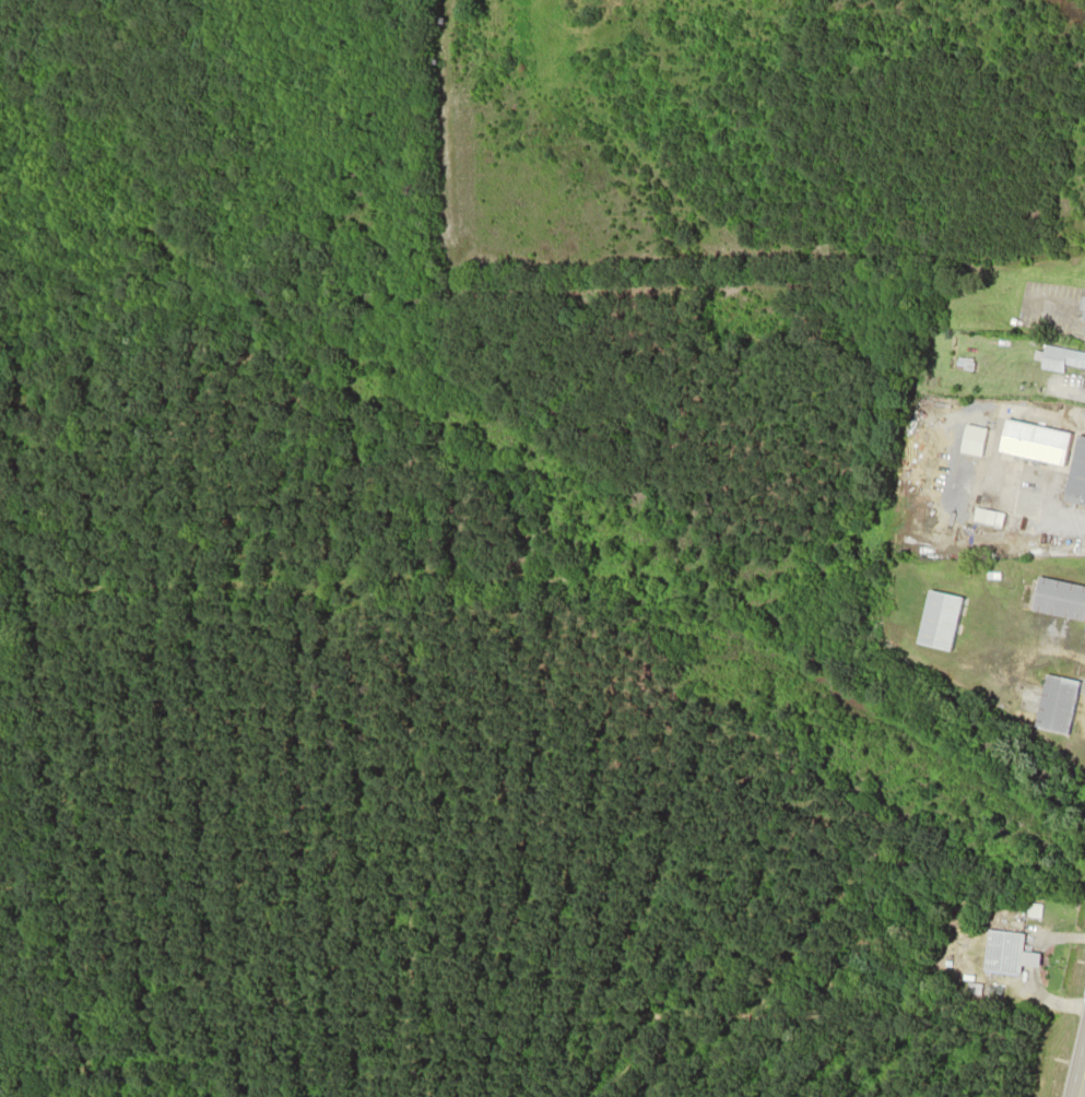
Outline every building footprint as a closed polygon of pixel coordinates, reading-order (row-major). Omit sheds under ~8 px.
[(1041,345),(1084,354),(1084,378),(1037,368),(1041,345)] [(1075,436),(1084,438),(1084,503),(1061,498),(1075,436)] [(1036,576),(1084,586),(1084,606),(1082,621),(1028,610),(1036,576)] [(928,589),(962,598),(948,649),(913,639),(928,589)] [(1043,674),(1075,681),(1063,730),(1033,723),(1043,674)] [(986,929),(1019,933),(1014,974),(980,969),(986,929)]
